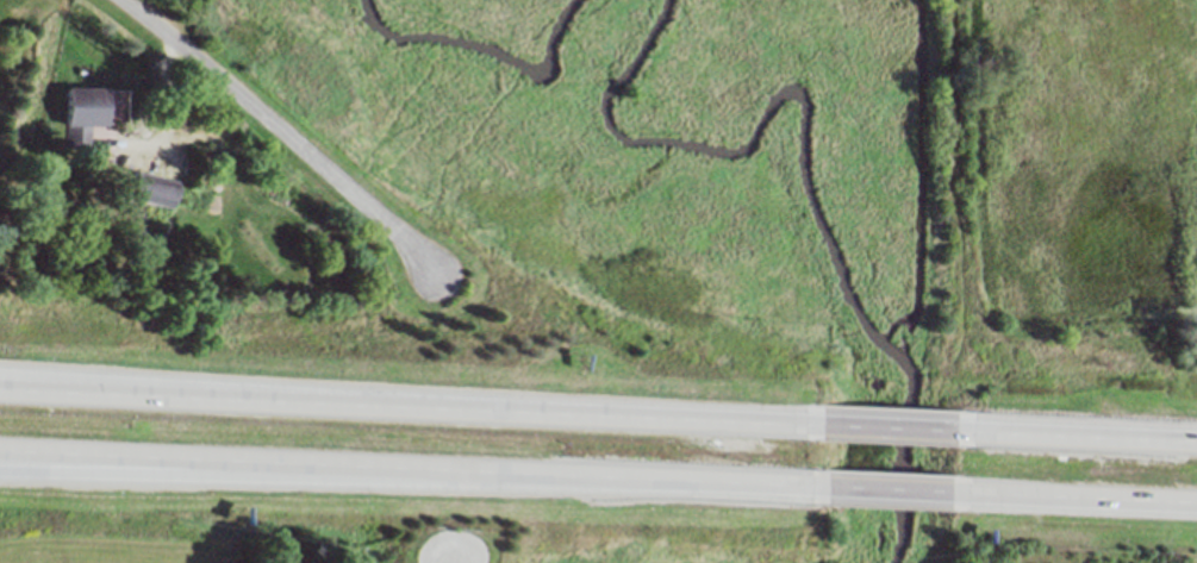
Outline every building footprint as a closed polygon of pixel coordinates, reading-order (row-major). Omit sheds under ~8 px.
[(66,87),(104,87),(104,124),(89,124),(89,146),(67,146),(66,87)] [(114,121),(125,120),(126,131),(116,132),(114,121)] [(177,182),(169,208),(130,195),(138,170),(177,182)]
